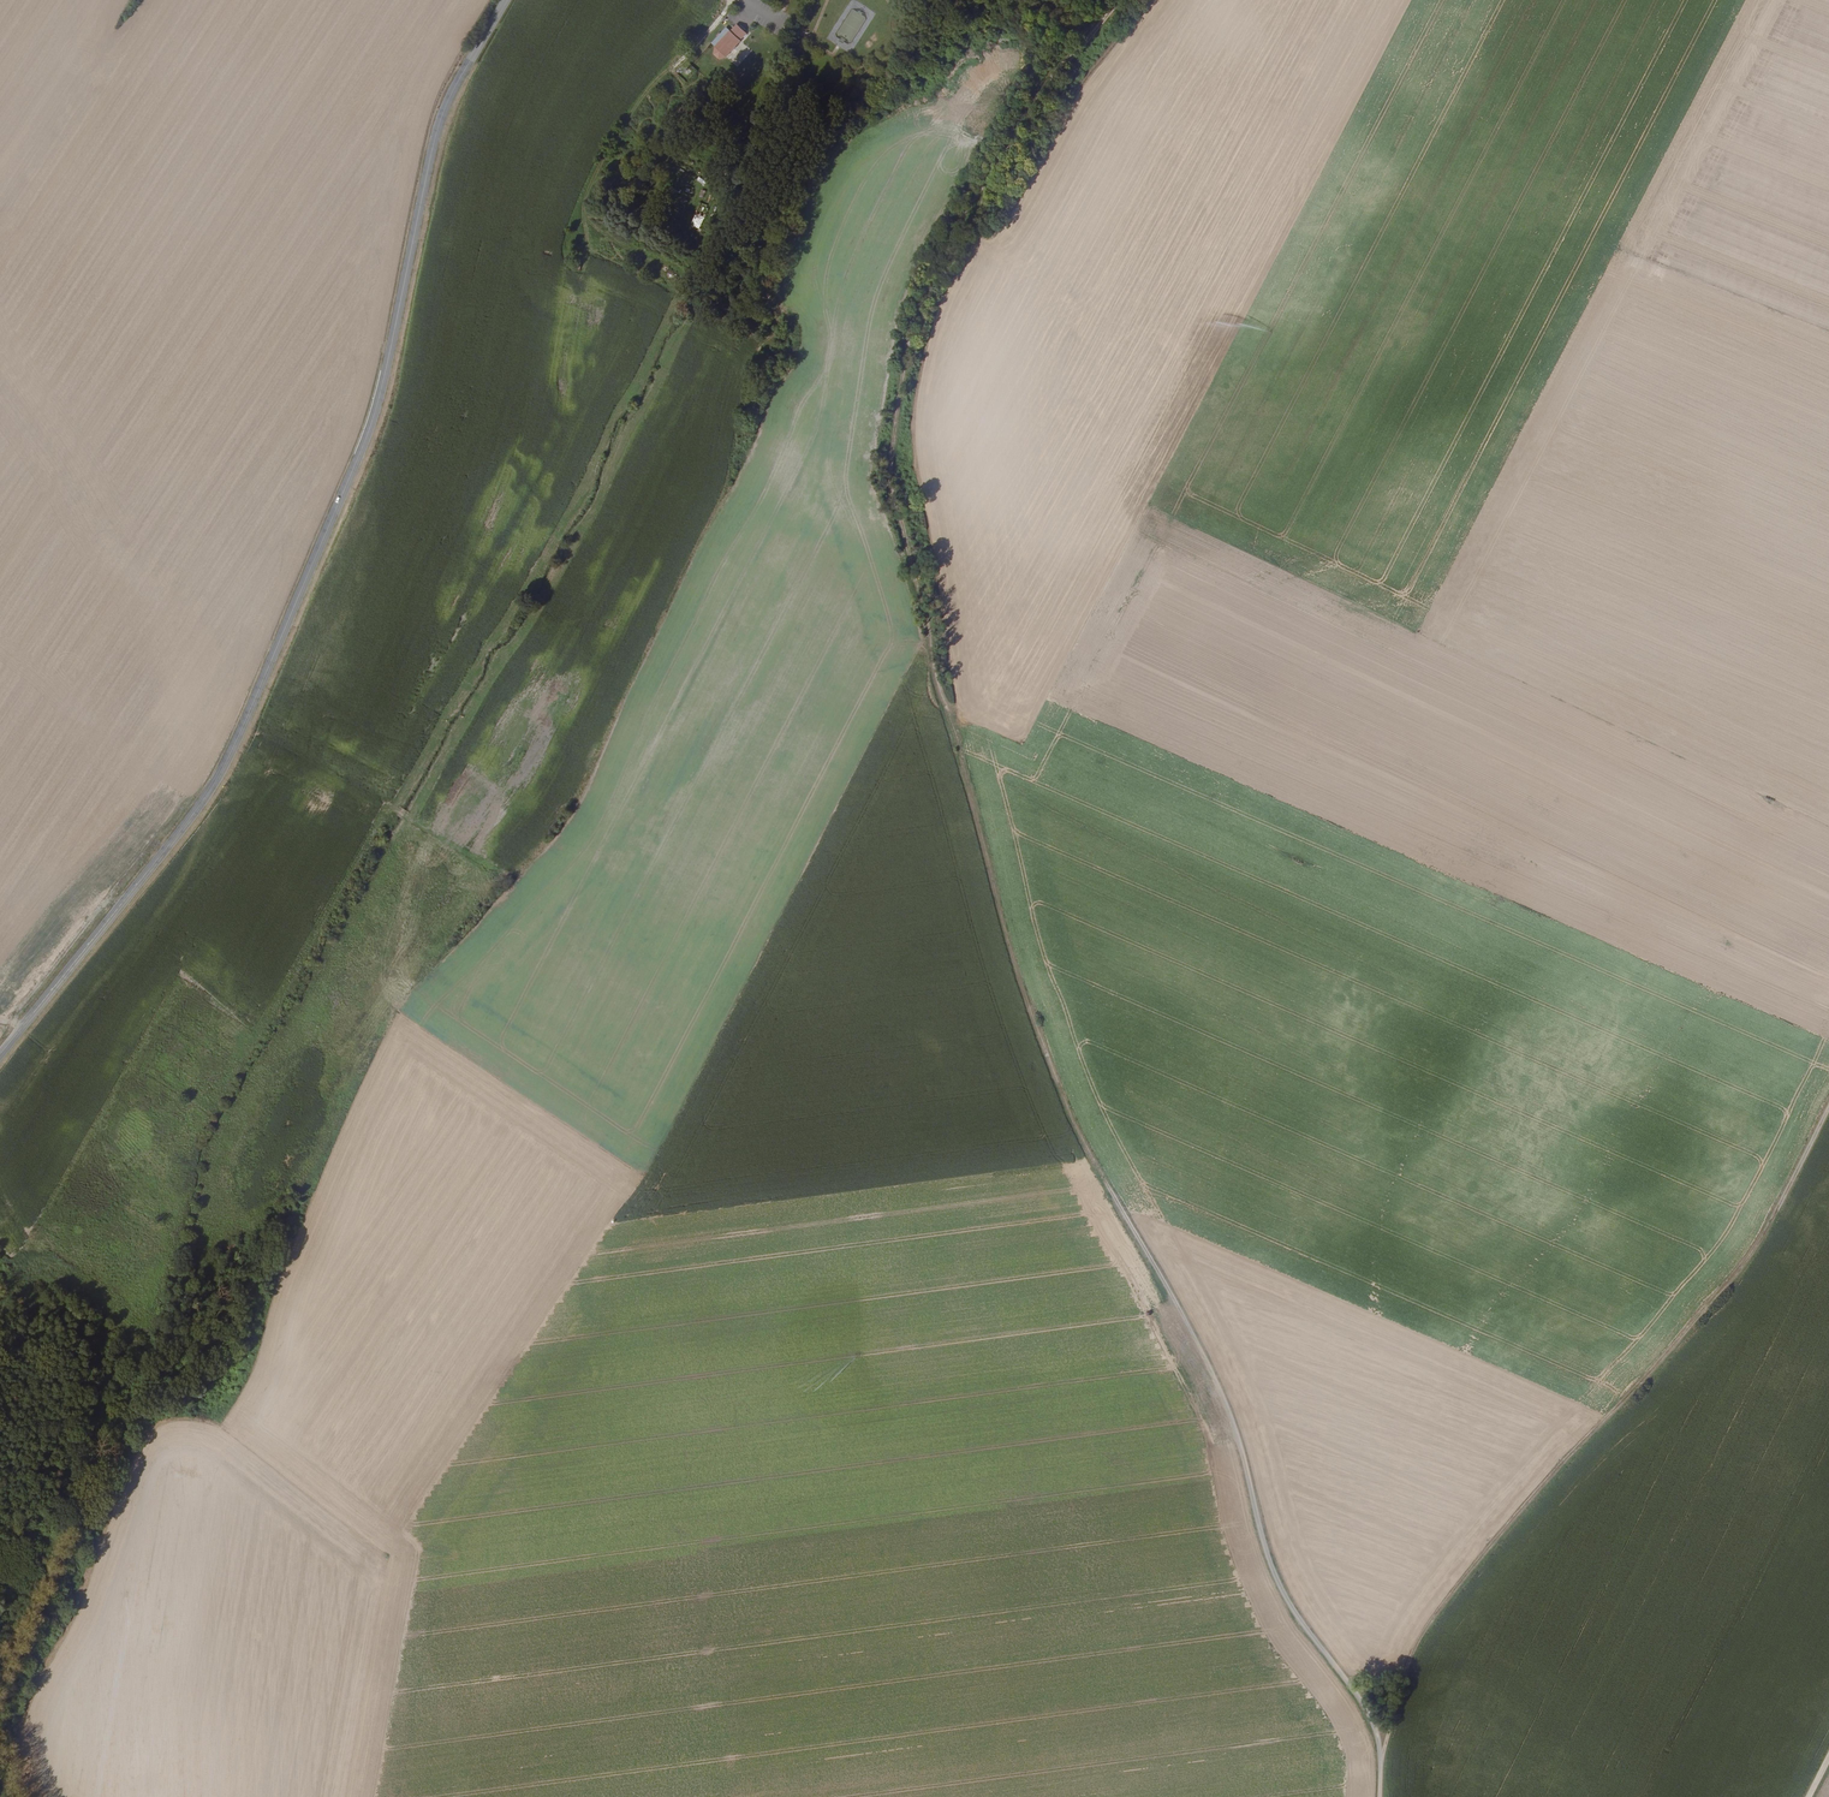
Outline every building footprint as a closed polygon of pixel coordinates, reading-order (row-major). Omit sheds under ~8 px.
[(739,36),(745,30),(743,27),(744,25),(741,22),(739,23),(737,20),(731,26),(730,25),(725,29),(722,26),(715,32),(718,36),(714,39),(711,47),(716,53),(724,51),(729,46),(739,37),(739,36)] [(699,230),(704,217),(694,214),(689,227),(699,230)]
